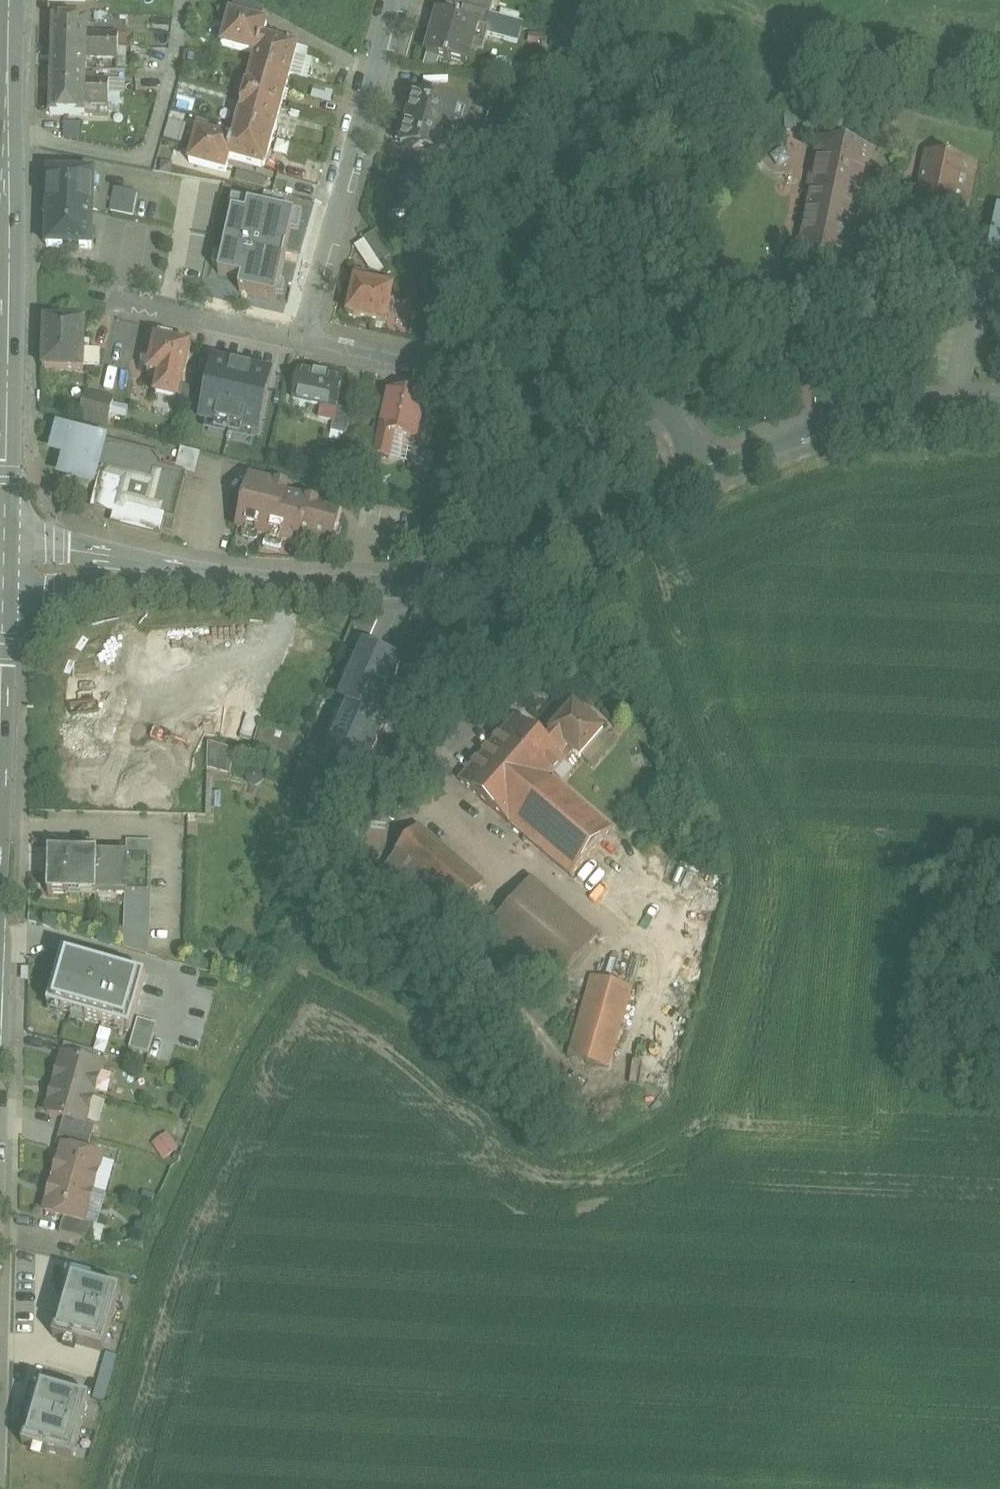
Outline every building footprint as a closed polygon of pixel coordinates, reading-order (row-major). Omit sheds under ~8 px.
[(465,7),(491,14),(495,0),(467,0),(465,7)] [(491,14),(465,7),(462,18),(463,18),(463,20),(487,27),(490,28),(488,35),(520,43),(524,25),(491,14)] [(462,18),(441,12),(429,55),(450,61),(450,59),(468,64),(472,49),(483,52),(488,35),(490,28),(487,27),(463,20),(463,18),(462,18)] [(299,47),(264,38),(268,23),(231,13),(223,45),(258,55),(254,68),(290,78),(299,47)] [(89,22),(55,21),(54,45),(88,46),(88,34),(89,22)] [(120,34),(88,34),(88,46),(120,46),(120,34)] [(88,46),(54,45),(54,68),(87,69),(87,58),(88,46)] [(554,49),(539,45),(535,59),(549,64),(554,49)] [(120,46),(88,46),(87,58),(119,59),(120,46)] [(87,69),(54,68),(53,91),(86,92),(87,80),(87,69)] [(290,78),(254,68),(246,97),(282,107),(290,78)] [(110,81),(87,80),(86,92),(110,92),(110,81)] [(86,92),(53,91),(52,115),(86,116),(86,104),(86,92)] [(110,92),(86,92),(86,104),(110,104),(110,92)] [(282,107),(246,97),(237,127),(274,137),(282,107)] [(470,112),(416,97),(402,147),(456,162),(470,112)] [(808,107),(786,108),(786,130),(808,130),(808,107)] [(187,124),(170,118),(163,140),(181,145),(187,124)] [(274,137),(237,127),(234,140),(199,130),(190,162),(227,172),(231,158),(265,168),(274,137)] [(858,142),(839,139),(838,144),(820,140),(816,159),(820,160),(800,254),(847,265),(867,169),(871,170),(875,152),(856,148),(858,142)] [(971,162),(928,153),(910,237),(953,246),(971,162)] [(95,174),(50,172),(50,175),(46,177),(47,186),(50,190),(50,211),(93,212),(95,174)] [(268,177),(248,172),(245,183),(265,188),(268,177)] [(441,183),(408,174),(397,213),(430,222),(441,183)] [(238,201),(243,187),(228,182),(223,196),(238,201)] [(138,192),(115,188),(111,213),(134,217),(138,192)] [(299,198),(277,193),(274,205),(296,209),(299,198)] [(296,216),(250,206),(247,216),(234,213),(221,275),(243,280),(241,292),(276,300),(296,216)] [(93,212),(50,211),(49,227),(45,229),(45,240),(49,243),(49,246),(92,246),(93,212)] [(999,211),(991,254),(999,256),(999,211)] [(393,255),(377,231),(364,239),(366,241),(380,263),(393,255)] [(380,263),(366,241),(356,248),(370,269),(380,263)] [(369,286),(356,283),(349,306),(348,307),(347,309),(346,310),(346,313),(347,316),(349,318),(351,319),(353,319),(355,319),(357,317),(385,326),(392,302),(383,284),(371,280),(369,286)] [(83,324),(46,323),(45,369),(98,370),(99,356),(82,355),(83,324)] [(186,351),(151,344),(145,377),(157,379),(178,383),(180,384),(186,351)] [(272,377),(214,364),(201,420),(259,433),(272,377)] [(324,372),(314,370),(312,376),(298,372),(291,401),(318,407),(332,410),(339,381),(323,378),(324,372)] [(178,383),(157,379),(153,397),(175,401),(178,383)] [(418,399),(387,392),(373,456),(386,459),(392,434),(409,438),(418,399)] [(101,398),(88,395),(82,418),(96,422),(101,398)] [(115,401),(101,398),(96,422),(109,425),(115,401)] [(332,410),(318,407),(316,419),(330,422),(332,410)] [(105,440),(62,429),(56,451),(69,455),(64,476),(81,480),(80,482),(89,488),(90,483),(94,484),(99,466),(98,466),(103,445),(104,445),(105,440)] [(104,445),(103,445),(98,466),(99,466),(107,468),(98,505),(124,512),(122,522),(159,532),(166,506),(174,508),(182,476),(156,470),(159,459),(104,445)] [(185,447),(179,469),(199,474),(205,452),(185,447)] [(418,452),(408,450),(404,469),(414,471),(418,452)] [(426,454),(418,452),(414,471),(422,473),(426,454)] [(290,488),(278,485),(278,486),(252,480),(239,530),(265,537),(266,537),(300,545),(302,538),(334,546),(343,511),(320,505),(321,504),(309,501),(309,503),(287,497),(290,488)] [(402,665),(365,649),(362,657),(354,654),(343,680),(353,685),(330,739),(336,742),(330,755),(369,771),(398,704),(387,699),(402,665)] [(545,741),(517,717),(461,781),(573,877),(614,829),(553,777),(574,752),(581,758),(605,731),(575,705),(566,717),(561,716),(555,724),(555,728),(552,732),(552,733),(545,741)] [(304,736),(261,724),(253,752),(292,763),(304,736)] [(434,756),(416,745),(410,754),(428,765),(434,756)] [(211,747),(210,771),(239,772),(239,747),(211,747)] [(428,765),(410,754),(404,764),(422,775),(428,765)] [(483,884),(420,828),(382,872),(446,928),(483,884)] [(152,842),(128,841),(128,856),(127,889),(125,949),(148,955),(152,842)] [(100,854),(51,853),(50,866),(46,866),(46,876),(50,876),(50,896),(98,897),(99,888),(100,856),(100,854)] [(128,856),(100,856),(99,888),(127,889),(128,856)] [(532,879),(487,931),(554,988),(599,936),(532,879)] [(141,979),(68,958),(56,1005),(128,1025),(141,979)] [(593,976),(570,1059),(609,1069),(632,987),(593,976)] [(157,1026),(138,1020),(130,1049),(149,1055),(157,1026)] [(97,1052),(66,1044),(63,1057),(65,1057),(65,1056),(94,1064),(97,1052)] [(94,1064),(65,1056),(65,1057),(57,1085),(95,1095),(103,1066),(94,1064)] [(95,1095),(57,1085),(49,1113),(66,1118),(87,1124),(87,1123),(95,1095)] [(87,1124),(66,1118),(62,1130),(93,1139),(97,1126),(87,1123),(87,1124)] [(93,1139),(62,1130),(57,1146),(65,1148),(65,1147),(89,1154),(93,1139)] [(168,1132),(152,1142),(163,1160),(180,1150),(168,1132)] [(89,1154),(65,1147),(65,1148),(56,1180),(94,1191),(103,1158),(89,1154)] [(94,1191),(56,1180),(47,1213),(65,1218),(85,1224),(85,1223),(94,1191)] [(85,1224),(65,1218),(61,1233),(92,1242),(96,1226),(85,1223),(85,1224)] [(76,1279),(58,1337),(106,1351),(124,1293),(76,1279)] [(100,1396),(41,1380),(21,1451),(80,1468),(100,1396)]
